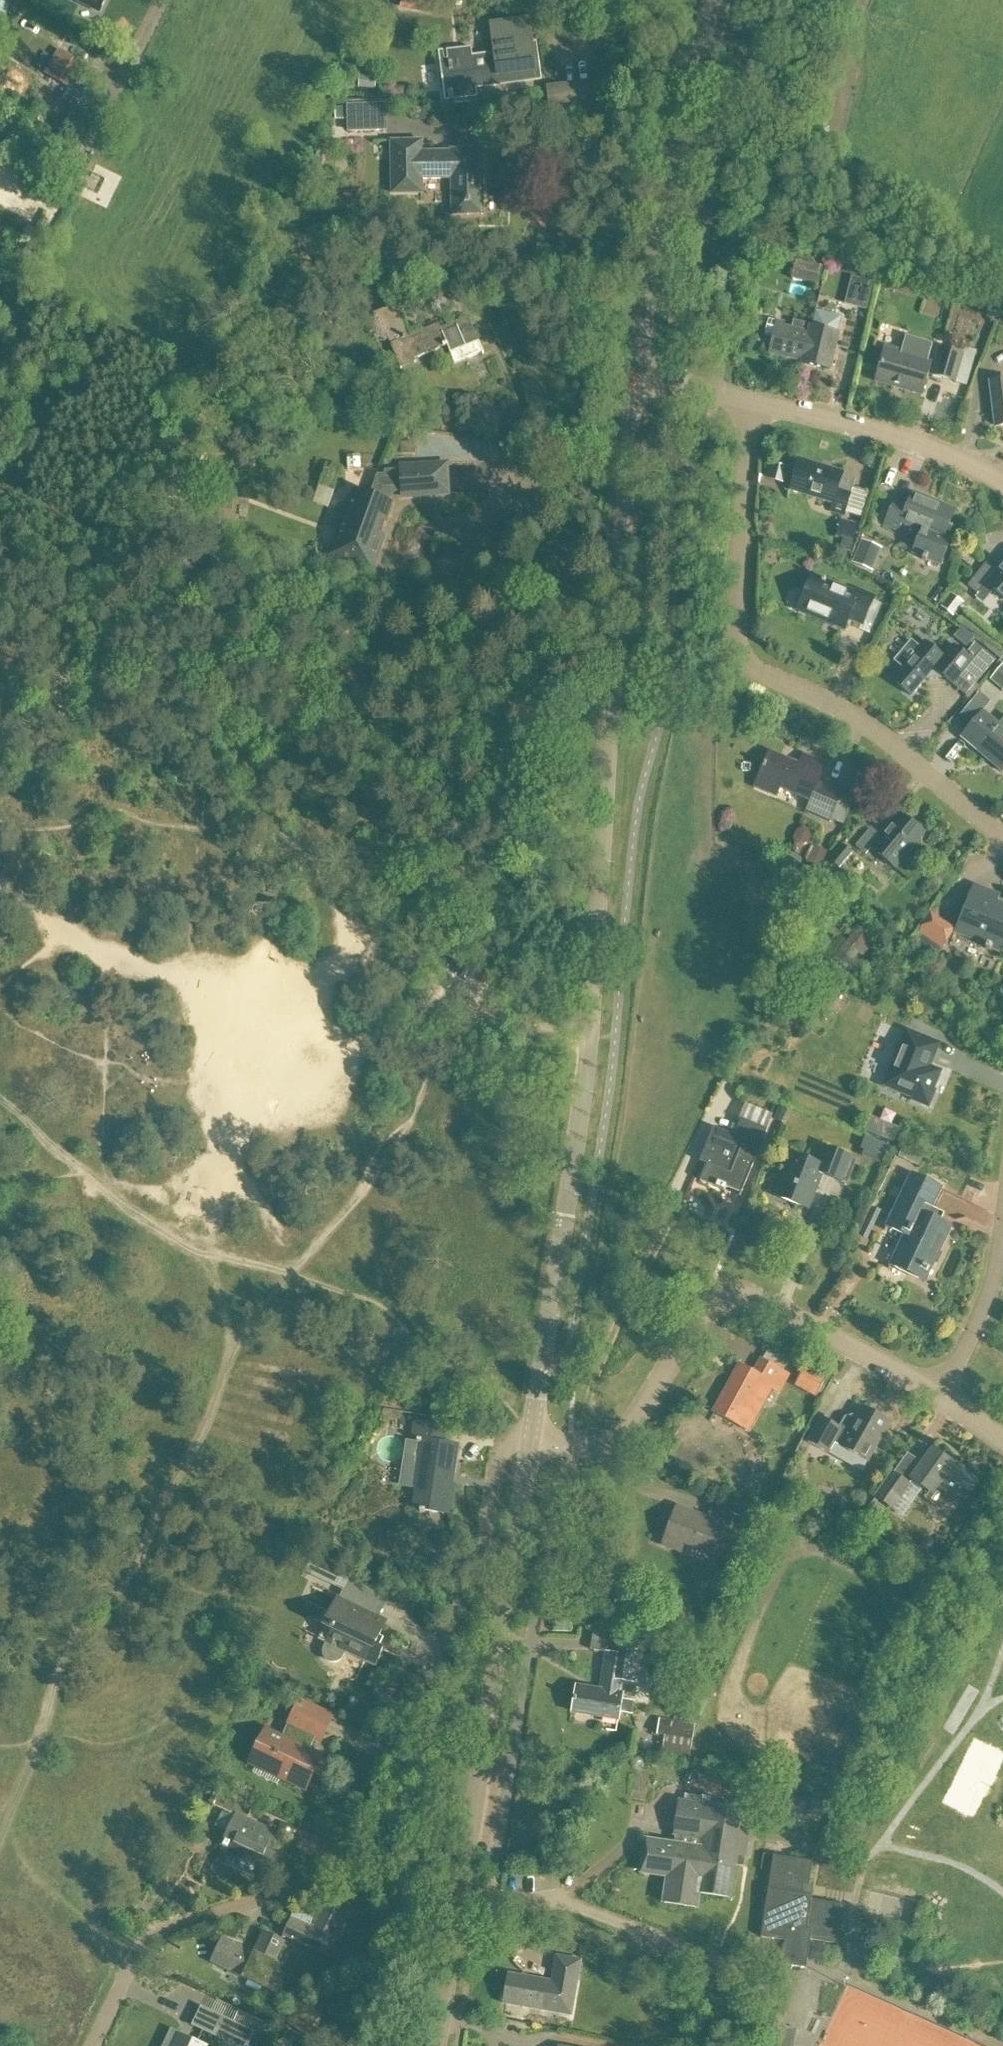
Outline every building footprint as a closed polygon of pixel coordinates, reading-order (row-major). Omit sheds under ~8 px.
[(100,12),(106,0),(76,0),(100,12)] [(402,3),(401,10),(410,12),(413,0),(403,0),(402,3)] [(439,54),(445,102),(474,99),(473,91),(541,83),(537,47),(533,47),(530,22),(493,27),(496,57),(474,60),(472,50),(449,53),(439,54)] [(83,67),(61,53),(56,61),(61,65),(52,79),(65,86),(69,79),(74,82),(83,67)] [(359,77),(359,89),(371,90),(372,77),(360,76),(359,77)] [(601,110),(598,87),(549,93),(552,116),(601,110)] [(335,109),(336,121),(348,121),(348,133),(387,132),(386,104),(347,105),(347,108),(335,109)] [(422,154),(422,143),(392,143),(393,195),(423,195),(423,181),(453,180),(453,216),(483,216),(482,152),(452,152),(452,154),(422,154)] [(801,259),(796,277),(822,284),(827,266),(801,259)] [(845,305),(867,310),(874,284),(852,278),(845,305)] [(410,337),(397,305),(373,315),(380,330),(384,328),(401,370),(416,363),(415,361),(447,347),(451,356),(478,344),(483,355),(484,354),(468,317),(441,329),(439,325),(410,337)] [(819,310),(817,325),(842,329),(844,315),(819,310)] [(802,365),(811,329),(812,326),(794,322),(792,331),(784,329),(785,325),(769,321),(765,336),(774,338),(770,354),(802,362),(802,365)] [(811,329),(802,365),(829,371),(838,335),(811,329)] [(906,338),(901,356),(900,355),(899,360),(883,355),(875,383),(922,396),(928,375),(955,383),(963,356),(940,349),(935,365),(927,363),(932,345),(906,338)] [(990,384),(996,427),(1002,426),(1002,382),(990,384)] [(856,480),(842,476),(843,474),(799,460),(789,491),(832,504),(830,512),(845,516),(856,480)] [(448,496),(447,466),(401,468),(402,476),(378,477),(371,498),(359,494),(343,539),(338,538),(332,556),(372,571),(384,537),(381,536),(385,525),(381,523),(388,504),(389,501),(392,498),(395,495),(399,494),(402,493),(403,499),(448,496)] [(901,524),(922,533),(913,554),(924,559),(923,561),(927,563),(928,560),(942,566),(953,540),(945,537),(956,512),(913,494),(907,508),(894,503),(884,526),(898,531),(901,524)] [(849,523),(844,540),(841,550),(851,553),(859,526),(849,523)] [(862,541),(852,563),(872,572),(882,550),(862,541)] [(996,572),(986,564),(969,585),(979,594),(987,584),(1002,597),(1002,563),(996,572)] [(856,596),(813,578),(799,611),(844,630),(849,618),(862,624),(873,598),(858,592),(856,596)] [(945,593),(939,589),(931,600),(937,604),(945,593)] [(964,604),(951,595),(941,609),(953,618),(964,604)] [(966,656),(953,646),(943,657),(925,642),(892,681),(911,697),(928,677),(930,679),(940,678),(942,676),(953,686),(966,670),(978,681),(994,661),(975,645),(966,656)] [(990,681),(1002,691),(1002,665),(990,681)] [(972,726),(961,738),(1002,774),(1002,721),(999,726),(983,712),(972,726)] [(780,789),(810,802),(805,814),(829,825),(842,795),(818,784),(827,764),(803,754),(798,765),(769,753),(754,788),(777,798),(780,789)] [(923,835),(899,815),(881,837),(871,828),(856,847),(866,855),(871,849),(895,868),(923,835)] [(840,845),(828,861),(840,869),(852,854),(840,845)] [(806,862),(817,869),(826,855),(814,848),(806,862)] [(974,885),(954,934),(986,947),(985,950),(990,952),(990,950),(1002,955),(1002,952),(1002,906),(997,903),(1000,896),(974,885)] [(918,934),(943,949),(955,930),(930,915),(918,934)] [(833,961),(846,971),(859,955),(863,958),(873,945),(856,931),(846,945),(845,944),(833,961)] [(922,938),(913,951),(927,960),(936,947),(922,938)] [(920,1038),(908,1033),(886,1086),(908,1095),(914,1098),(912,1101),(928,1107),(935,1092),(933,1091),(932,1091),(939,1074),(928,1069),(938,1046),(920,1038)] [(782,1124),(788,1110),(779,1107),(773,1121),(782,1124)] [(767,1130),(739,1119),(738,1120),(740,1121),(734,1137),(713,1128),(699,1162),(706,1165),(699,1181),(724,1191),(725,1188),(740,1194),(738,1197),(740,1198),(767,1130)] [(882,1139),(893,1144),(898,1133),(887,1129),(882,1139)] [(864,1152),(862,1157),(872,1161),(875,1155),(883,1158),(888,1146),(866,1138),(861,1150),(864,1152)] [(852,1159),(823,1147),(816,1164),(791,1155),(774,1197),(809,1211),(822,1175),(842,1183),(852,1159)] [(902,1151),(898,1158),(919,1168),(923,1160),(902,1151)] [(943,1190),(911,1175),(886,1228),(904,1236),(890,1266),(925,1283),(951,1229),(930,1218),(943,1190)] [(860,1237),(868,1240),(881,1212),(874,1208),(860,1237)] [(789,1376),(783,1372),(790,1361),(769,1350),(763,1361),(760,1360),(753,1373),(739,1365),(713,1412),(741,1428),(749,1432),(760,1411),(772,1390),(779,1394),(789,1376)] [(799,1380),(821,1392),(826,1381),(804,1369),(799,1380)] [(889,1424),(862,1408),(856,1419),(853,1417),(846,1419),(841,1428),(822,1418),(808,1442),(828,1454),(834,1442),(868,1461),(889,1424)] [(409,1486),(417,1487),(415,1512),(448,1516),(449,1512),(452,1512),(456,1488),(452,1487),(458,1447),(446,1446),(448,1429),(416,1425),(414,1441),(421,1442),(420,1458),(413,1457),(409,1486)] [(942,1512),(950,1500),(959,1506),(976,1482),(933,1451),(912,1480),(930,1492),(925,1500),(942,1512)] [(892,1471),(874,1496),(892,1510),(911,1485),(892,1471)] [(871,1497),(854,1525),(861,1529),(878,1501),(871,1497)] [(734,1516),(710,1507),(706,1519),(676,1508),(662,1545),(681,1552),(684,1544),(712,1554),(723,1525),(730,1527),(734,1516)] [(741,1519),(738,1526),(748,1530),(751,1523),(741,1519)] [(312,1578),(338,1590),(347,1569),(322,1557),(312,1578)] [(367,1587),(350,1579),(340,1601),(338,1600),(324,1628),(325,1629),(320,1641),(327,1644),(325,1649),(324,1652),(324,1655),(325,1657),(326,1659),(328,1661),(330,1663),(332,1663),(334,1663),(337,1663),(339,1662),(341,1660),(342,1658),(345,1652),(375,1667),(383,1650),(375,1647),(386,1623),(357,1609),(367,1587)] [(613,1639),(610,1654),(606,1654),(601,1691),(576,1688),(572,1713),(619,1720),(623,1695),(618,1694),(621,1681),(636,1683),(640,1660),(642,1644),(613,1639)] [(337,1716),(300,1699),(282,1735),(266,1728),(248,1766),(307,1794),(325,1756),(311,1750),(315,1742),(322,1746),(337,1716)] [(694,1742),(696,1725),(674,1721),(659,1719),(657,1736),(694,1742)] [(243,1805),(219,1794),(214,1806),(236,1816),(223,1844),(226,1845),(218,1861),(261,1881),(268,1865),(270,1866),(283,1838),(237,1817),(243,1805)] [(701,1803),(702,1797),(685,1795),(684,1801),(701,1803)] [(645,1841),(640,1873),(668,1877),(664,1904),(697,1909),(698,1898),(699,1894),(730,1899),(735,1866),(743,1867),(745,1856),(749,1826),(741,1825),(743,1810),(701,1803),(684,1801),(681,1800),(674,1845),(645,1841)] [(811,1901),(812,1896),(814,1886),(809,1885),(812,1862),(773,1857),(773,1861),(772,1864),(771,1871),(766,1905),(764,1916),(761,1938),(784,1942),(784,1945),(781,1965),(791,1967),(806,1969),(810,1941),(829,1944),(839,1945),(845,1906),(811,1901)] [(231,1942),(220,1967),(277,1994),(285,1978),(273,1973),(289,1938),(326,1955),(329,1950),(332,1952),(351,1912),(326,1900),(313,1929),(292,1919),(281,1942),(264,1934),(255,1953),(231,1942)] [(580,1962),(556,1957),(552,1984),(525,1979),(525,1978),(509,1975),(503,2003),(520,2006),(571,2015),(580,1962)] [(313,2002),(309,2008),(298,2001),(286,2024),(310,2037),(326,2009),(313,2002)] [(192,2027),(194,2028),(220,2039),(224,2041),(235,2045),(248,2045),(255,2032),(201,2008),(192,2027)] [(779,2045),(795,2045),(797,2035),(781,2032),(779,2045)] [(179,2034),(173,2045),(203,2045),(179,2034)]
